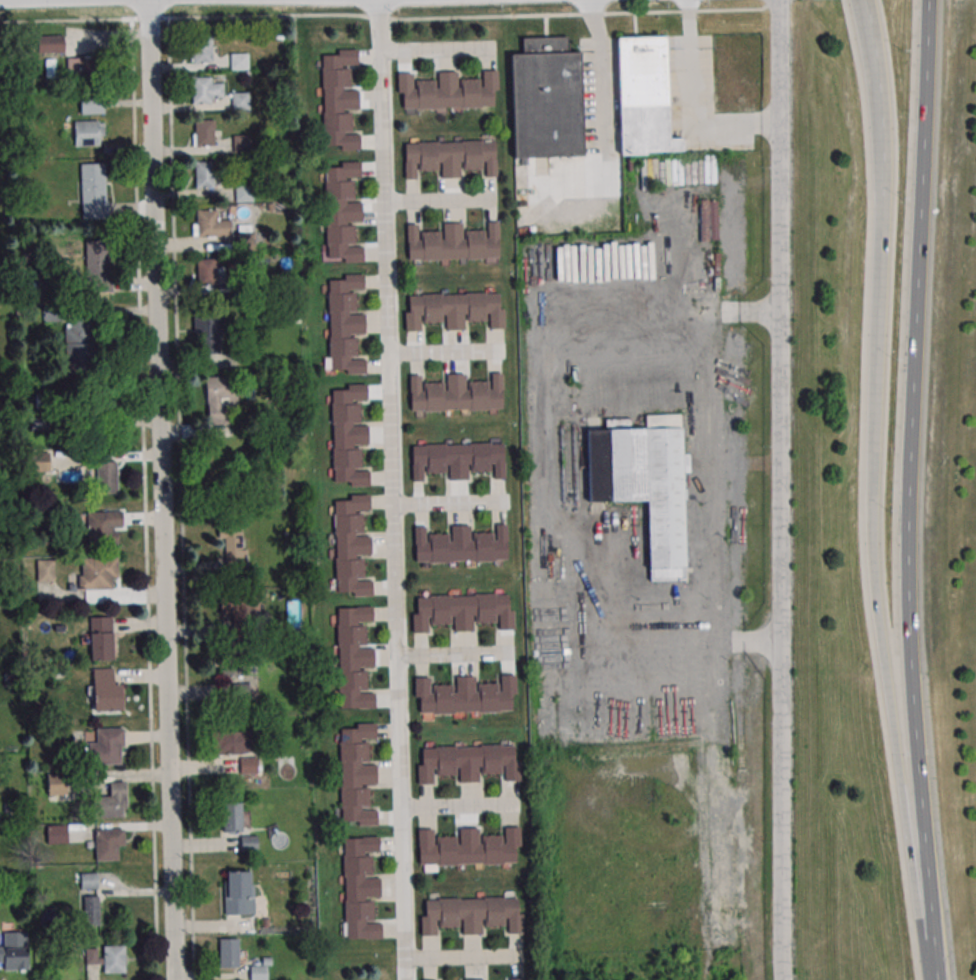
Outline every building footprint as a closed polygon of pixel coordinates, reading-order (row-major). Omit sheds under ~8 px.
[(63,36),(38,36),(38,53),(63,53),(63,36)] [(580,51),(583,157),(513,159),(510,54),(523,54),(522,38),(567,37),(567,52),(580,51)] [(616,38),(664,37),(668,138),(682,137),(682,152),(620,154),(616,38)] [(191,63),(218,63),(218,38),(191,38),(191,63)] [(357,49),(338,50),(338,55),(322,55),(325,145),(341,145),(342,150),(360,150),(360,134),(344,135),(344,132),(352,132),(351,111),(343,112),(343,109),(359,109),(358,90),(343,90),(343,88),(350,88),(350,67),(342,68),(342,65),(358,65),(357,49)] [(248,53),(230,53),(230,69),(248,69),(248,53)] [(66,77),(92,77),(92,57),(66,57),(66,77)] [(400,73),(401,109),(494,106),(493,71),(483,71),(483,87),(480,87),(480,78),(459,79),(459,87),(457,87),(457,71),(438,72),(438,88),(436,88),(435,80),(415,81),(415,89),(412,89),(412,73),(400,73)] [(192,103),(223,102),(223,83),(213,83),(213,77),(192,77),(192,103)] [(231,110),(249,110),(249,92),(231,92),(231,110)] [(103,95),(80,95),(80,113),(103,113),(103,95)] [(214,120),(193,120),(193,146),(214,146),(214,120)] [(104,146),(104,121),(74,121),(74,146),(104,146)] [(233,153),(250,153),(250,135),(233,135),(233,153)] [(404,179),(403,143),(495,141),(496,176),(486,177),(486,161),(483,161),(483,170),(462,170),(462,162),(460,162),(460,178),(441,178),(441,162),(438,163),(438,170),(418,171),(417,162),(415,162),(415,178),(404,179)] [(195,187),(215,187),(215,161),(195,161),(195,187)] [(360,161),(340,162),(341,167),(325,168),(327,258),(344,257),(344,263),(363,262),(363,246),(347,247),(347,244),(355,244),(354,223),(346,224),(346,222),(362,221),(361,202),(346,202),(346,200),(353,200),(353,179),(344,180),(344,177),(360,177),(360,161)] [(82,219),(108,218),(107,163),(81,163),(82,219)] [(252,185),(235,185),(235,201),(252,201),(252,185)] [(230,218),(219,219),(219,210),(195,210),(195,237),(230,236),(230,218)] [(405,224),(406,259),(498,257),(498,222),(487,222),(488,238),(485,238),(485,229),(464,230),(464,238),(462,238),(462,222),(442,223),(443,238),(440,238),(440,231),(419,231),(420,240),(417,240),(416,224),(405,224)] [(217,258),(197,258),(197,283),(217,283),(217,258)] [(112,268),(88,268),(88,293),(112,293),(112,268)] [(363,274),(343,275),(343,280),(327,280),(330,370),(347,370),(347,375),(366,375),(365,359),(350,359),(350,357),(357,357),(357,336),(349,336),(349,334),(364,334),(364,315),(348,315),(348,313),(356,313),(355,292),(347,292),(347,290),(363,290),(363,274)] [(409,296),(497,293),(498,309),(504,309),(504,328),(489,329),(488,313),(486,313),(486,322),(465,322),(465,314),(463,314),(464,330),(444,331),(444,315),(441,315),(442,322),(422,323),(422,315),(419,315),(419,330),(405,330),(404,313),(409,312),(409,296)] [(95,372),(94,314),(64,314),(65,372),(95,372)] [(224,337),(224,316),(194,316),(194,337),(224,337)] [(408,375),(409,410),(502,408),(501,372),(491,373),(491,388),(488,389),(488,380),(467,380),(467,389),(465,389),(465,373),(445,373),(446,389),(443,389),(443,382),(422,382),(423,391),(420,391),(419,375),(408,375)] [(205,377),(207,429),(231,428),(230,408),(238,407),(237,376),(205,377)] [(366,385),(347,386),(347,391),(331,391),(334,481),(351,481),(351,486),(369,486),(369,470),(354,470),(353,468),(361,468),(360,447),(353,447),(352,445),(368,445),(367,426),(352,426),(352,424),(360,424),(359,403),(351,403),(351,401),(367,401),(366,385)] [(648,580),(685,580),(684,472),(689,472),(689,454),(682,454),(682,426),(679,426),(679,416),(645,417),(645,429),(587,429),(587,501),(647,501),(648,580)] [(411,480),(410,445),(503,442),(504,478),(493,478),(493,462),(490,462),(491,471),(469,472),(469,463),(467,464),(468,479),(448,480),(448,464),(446,464),(446,472),(425,472),(425,464),(422,464),(422,480),(411,480)] [(31,471),(48,471),(48,453),(31,453),(31,471)] [(96,495),(117,495),(117,461),(96,461),(96,495)] [(369,494),(350,495),(350,500),(334,501),(337,591),(353,590),(354,596),(372,595),(372,579),(356,580),(356,577),(364,577),(363,557),(355,557),(355,555),(371,554),(370,535),(355,536),(355,533),(362,533),(362,513),(354,513),(354,511),(370,510),(369,494)] [(121,512),(87,512),(87,544),(121,544),(121,512)] [(414,527),(414,562),(507,560),(506,524),(496,525),(496,540),(494,540),(493,532),(472,532),(472,540),(470,541),(470,525),(451,525),(451,541),(449,541),(449,534),(428,534),(428,542),(425,543),(425,527),(414,527)] [(245,526),(223,526),(223,569),(245,569),(245,526)] [(54,558),(37,558),(37,582),(54,582),(54,558)] [(116,558),(77,558),(77,567),(62,567),(63,582),(70,582),(70,590),(117,589),(116,558)] [(412,633),(412,614),(417,614),(416,596),(508,594),(509,610),(514,610),(514,629),(499,629),(499,614),(496,614),(496,622),(475,623),(475,615),(473,615),(473,630),(454,631),(454,615),(451,615),(451,623),(430,623),(430,615),(428,615),(428,632),(412,633)] [(232,626),(257,626),(257,596),(219,596),(219,616),(232,616),(232,626)] [(372,607),(353,608),(353,613),(337,614),(340,704),(357,703),(357,708),(376,708),(375,692),(360,693),(360,690),(367,690),(366,669),(359,670),(359,667),(374,667),(373,648),(358,648),(358,646),(366,646),(365,625),(357,626),(357,623),(373,623),(372,607)] [(89,617),(112,616),(113,660),(91,660),(89,617)] [(243,676),(243,654),(222,654),(222,676),(243,676)] [(93,711),(121,711),(121,683),(112,683),(112,668),(93,668),(93,711)] [(413,677),(414,696),(419,696),(419,713),(511,711),(511,694),(516,694),(515,676),(500,676),(501,692),(498,692),(497,683),(476,684),(477,692),(475,692),(474,676),(455,677),(455,692),(453,692),(453,685),(432,685),(432,694),(430,694),(429,677),(413,677)] [(225,685),(225,707),(249,707),(249,685),(225,685)] [(375,724),(356,725),(356,730),(340,730),(342,820),(359,820),(360,825),(378,824),(378,809),(362,809),(362,807),(370,807),(369,786),(361,786),(361,784),(377,784),(376,765),(361,765),(361,763),(368,762),(368,742),(360,742),(359,740),(375,740),(375,724)] [(90,764),(123,764),(123,728),(96,728),(96,742),(90,742),(90,764)] [(252,753),(252,730),(214,730),(214,753),(252,753)] [(418,784),(417,765),(422,765),(421,748),(513,745),(514,762),(519,761),(519,780),(504,781),(504,765),(501,765),(501,774),(480,774),(480,766),(478,766),(478,782),(459,782),(459,767),(456,767),(457,774),(436,775),(435,766),(433,767),(433,784),(418,784)] [(47,795),(66,795),(66,773),(47,773),(47,795)] [(125,781),(108,781),(108,796),(96,796),(96,817),(125,817),(125,781)] [(242,833),(242,802),(220,802),(220,833),(242,833)] [(66,844),(66,825),(46,825),(46,844),(66,844)] [(422,830),(423,865),(515,863),(514,827),(504,828),(504,843),(502,843),(501,835),(480,835),(480,843),(478,844),(478,828),(459,828),(459,844),(457,844),(457,837),(436,837),(436,845),(433,846),(433,830),(422,830)] [(95,829),(95,861),(123,861),(123,829),(95,829)] [(241,837),(241,850),(257,850),(257,837),(241,837)] [(379,837),(343,838),(346,939),(382,937),(381,922),(366,922),(366,920),(373,920),(373,899),(365,899),(365,897),(380,897),(380,878),(364,878),(364,876),(372,875),(371,855),(363,855),(363,853),(379,852),(379,837)] [(254,871),(224,871),(224,914),(254,914),(254,871)] [(82,924),(99,924),(99,896),(82,896),(82,924)] [(421,936),(420,917),(425,917),(425,899),(517,897),(517,913),(522,913),(523,932),(508,932),(507,917),(504,917),(505,925),(483,926),(483,918),(481,918),(482,934),(462,934),(462,918),(460,918),(460,926),(439,927),(439,918),(436,918),(437,935),(421,936)] [(2,930),(2,945),(0,945),(0,963),(27,963),(27,931),(2,930)] [(219,968),(238,968),(238,938),(219,938),(219,968)] [(125,946),(87,946),(87,964),(103,964),(103,973),(125,973),(125,946)]
